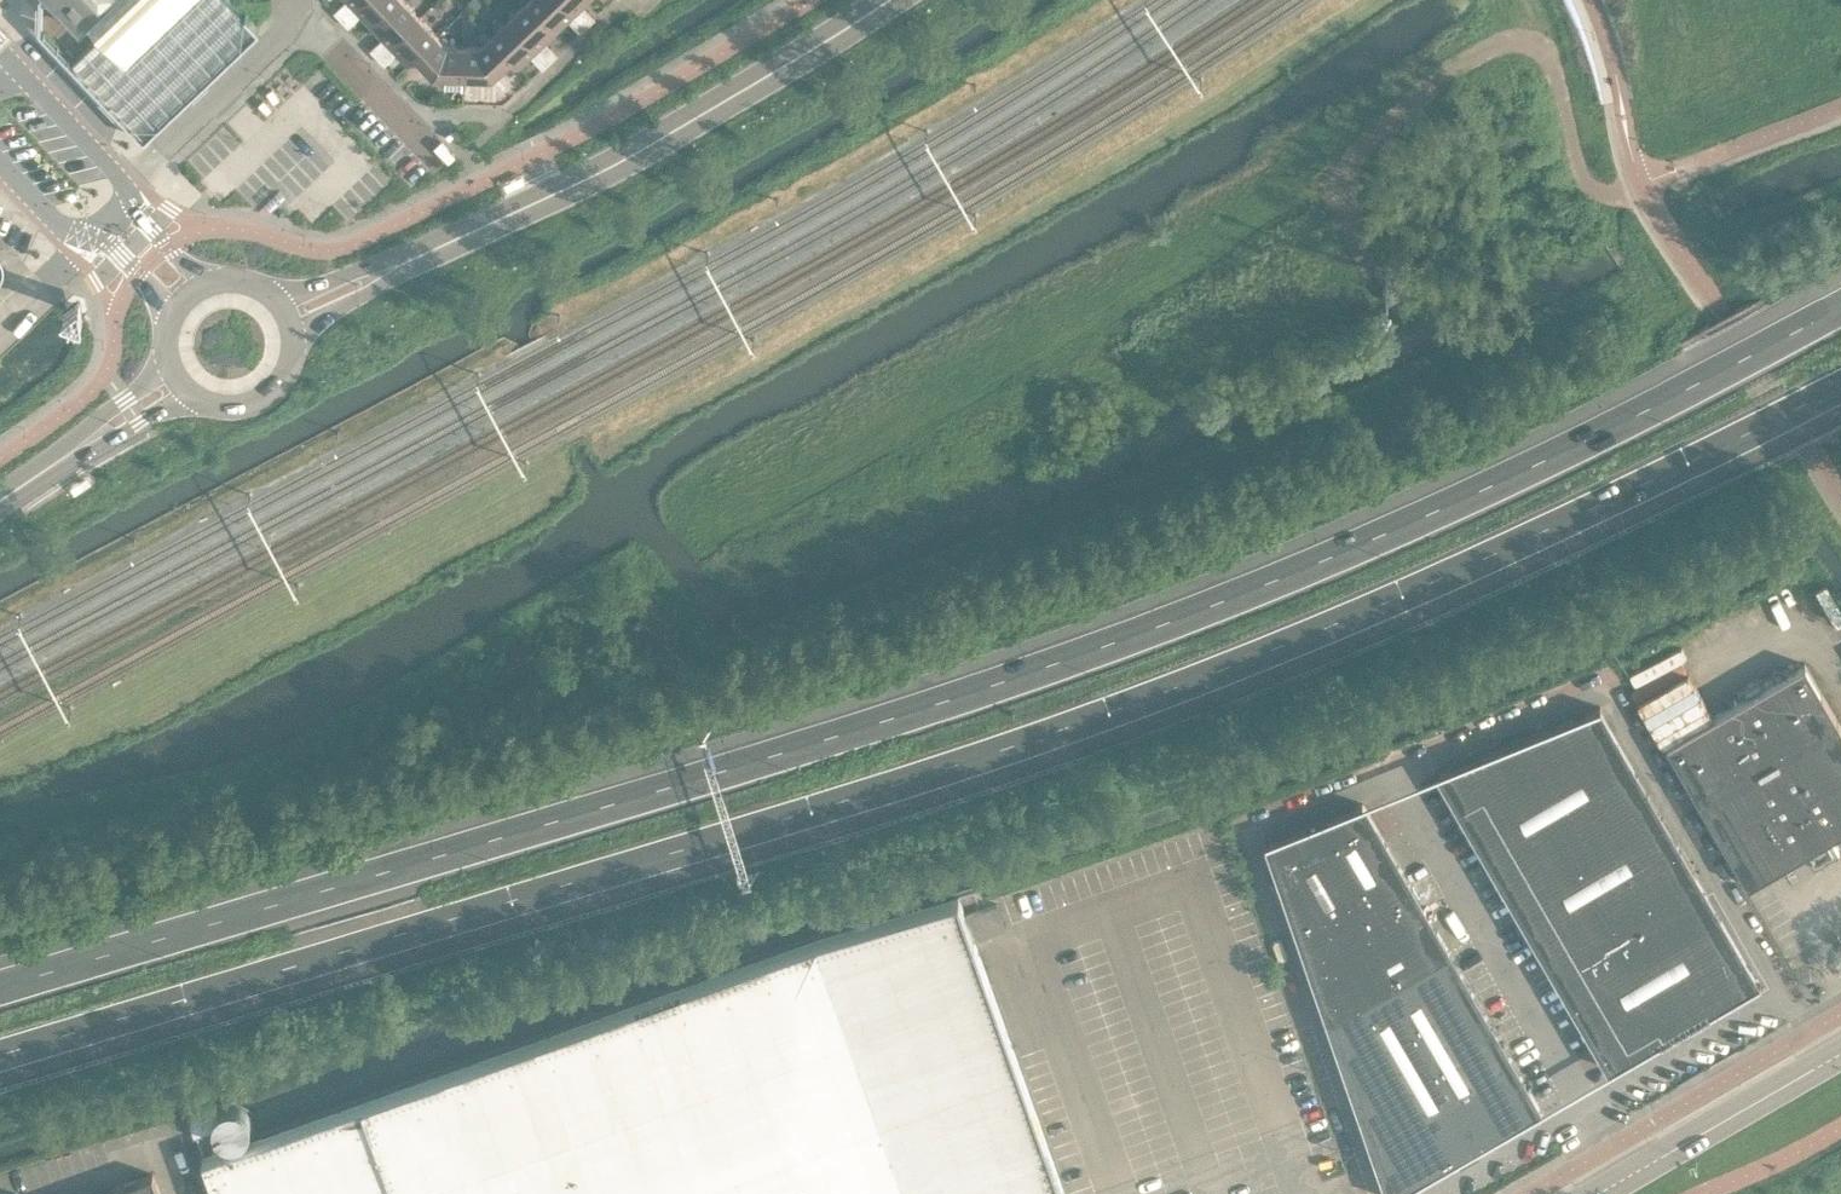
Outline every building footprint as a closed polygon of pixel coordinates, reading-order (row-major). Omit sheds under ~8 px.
[(255,28),(229,0),(54,0),(80,26),(85,21),(99,35),(73,59),(144,134),(255,28)] [(341,18),(360,0),(345,0),(334,10),(341,18)] [(360,14),(371,25),(397,0),(360,0),(341,18),(348,25),(360,14)] [(405,0),(397,0),(371,25),(382,37),(370,48),(377,56),(419,15),(405,0)] [(465,2),(473,10),(480,3),(477,0),(467,0),(465,2)] [(528,0),(527,0),(509,18),(549,60),(557,53),(545,41),(556,30),(528,0)] [(556,30),(568,19),(580,31),(587,24),(564,0),(528,0),(556,30)] [(587,24),(595,17),(583,5),(588,0),(564,0),(587,24)] [(377,56),(384,63),(396,52),(408,63),(416,55),(437,34),(419,15),(377,56)] [(509,18),(490,36),(510,57),(510,58),(518,66),(530,55),(542,67),(549,60),(509,18)] [(446,44),(437,34),(416,55),(419,58),(418,59),(433,75),(445,75),(444,87),(462,87),(463,75),(463,44),(446,44)] [(463,75),(492,76),(507,62),(506,61),(510,58),(510,57),(490,36),(480,45),(463,44),(463,75)] [(201,173),(220,164),(210,143),(191,153),(201,173)] [(1813,867),(1838,852),(1829,836),(1840,830),(1840,726),(1804,662),(1665,743),(1747,884),(1804,851),(1813,867)] [(1600,706),(1529,734),(1544,760),(1606,723),(1598,708),(1600,707),(1600,706)] [(1584,830),(1647,794),(1606,723),(1544,760),(1584,830)] [(1460,808),(1544,760),(1529,734),(1528,735),(1526,730),(1506,738),(1508,743),(1438,771),(1460,808)] [(1460,808),(1501,879),(1584,830),(1544,760),(1460,808)] [(1647,794),(1584,830),(1613,880),(1676,844),(1676,843),(1661,816),(1660,817),(1647,794)] [(1305,826),(1265,841),(1266,843),(1268,842),(1297,928),(1350,897),(1400,868),(1362,802),(1361,802),(1325,817),(1323,813),(1303,821),(1305,826)] [(1613,880),(1584,830),(1501,879),(1514,901),(1513,902),(1529,928),(1530,929),(1613,880)] [(1613,880),(1642,931),(1705,894),(1694,876),(1695,875),(1679,848),(1679,849),(1676,844),(1613,880)] [(1424,910),(1423,908),(1423,907),(1413,889),(1412,887),(1411,888),(1400,868),(1350,897),(1375,939),(1424,910)] [(1548,960),(1559,979),(1642,931),(1613,880),(1530,929),(1533,933),(1532,934),(1547,961),(1548,960)] [(202,1157),(215,1193),(1064,1193),(1062,1189),(988,980),(975,943),(957,893),(819,937),(258,1137),(202,1157)] [(1705,894),(1642,931),(1559,979),(1580,1015),(1579,1016),(1595,1042),(1611,1069),(1675,1032),(1677,1036),(1696,1026),(1694,1021),(1760,983),(1759,981),(1757,983),(1705,894)] [(1305,950),(1304,950),(1312,972),(1313,974),(1371,941),(1375,939),(1350,897),(1297,928),(1305,950)] [(998,902),(970,910),(977,935),(1005,926),(998,902)] [(1448,952),(1447,950),(1448,949),(1436,929),(1435,930),(1424,910),(1375,939),(1371,941),(1395,983),(1448,952)] [(1329,1018),(1330,1021),(1395,983),(1371,941),(1313,974),(1321,996),(1320,997),(1328,1018),(1329,1018)] [(1395,983),(1330,1021),(1346,1069),(1345,1069),(1353,1091),(1354,1091),(1362,1114),(1361,1114),(1369,1136),(1389,1193),(1395,1193),(1457,1158),(1460,1162),(1479,1151),(1476,1147),(1540,1110),(1508,1055),(1509,1055),(1499,1037),(1498,1037),(1484,1013),(1485,1013),(1474,995),(1474,996),(1448,952),(1395,983)] [(245,1109),(243,1106),(241,1105),(239,1104),(235,1103),(233,1103),(231,1103),(227,1103),(224,1104),(222,1106),(219,1108),(217,1110),(216,1107),(187,1117),(194,1136),(214,1129),(216,1132),(217,1134),(220,1136),(222,1138),(224,1139),(226,1139),(229,1140),(232,1140),(235,1140),(238,1139),(240,1138),(243,1136),(245,1135),(247,1133),(248,1130),(249,1128),(250,1125),(250,1123),(250,1121),(250,1117),(249,1115),(248,1113),(246,1110),(245,1109)] [(111,1188),(113,1193),(160,1193),(153,1173),(111,1188)]
